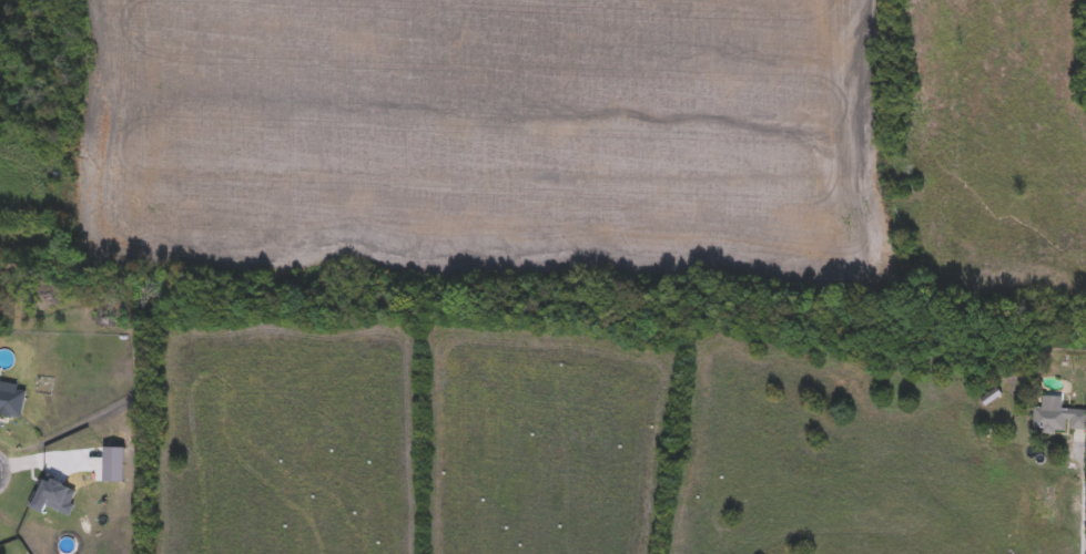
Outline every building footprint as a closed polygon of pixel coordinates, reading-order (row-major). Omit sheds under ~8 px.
[(12,418),(23,389),(0,384),(0,416),(12,418)] [(1033,409),(1085,410),(1085,431),(1065,431),(1065,433),(1032,432),(1033,409)]
